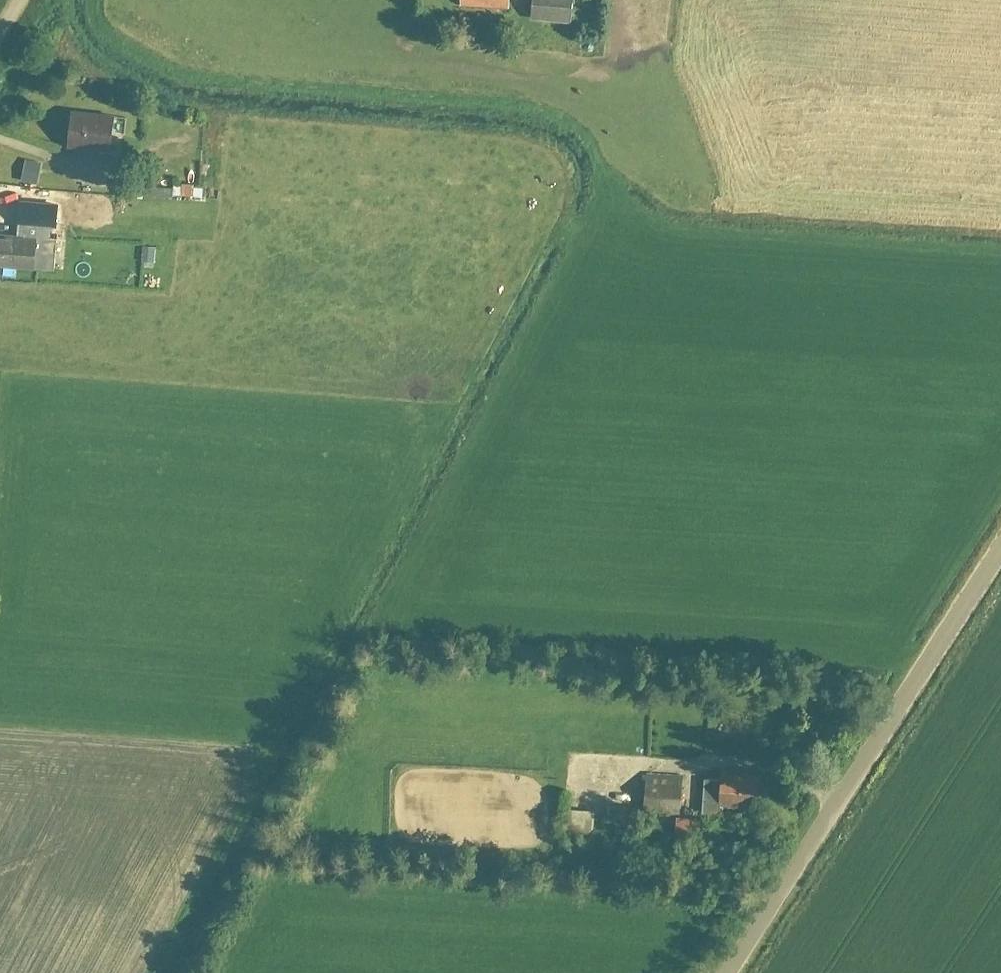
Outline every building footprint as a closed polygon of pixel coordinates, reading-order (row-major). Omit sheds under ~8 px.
[(509,0),(460,0),(460,6),(508,9),(509,0)] [(572,0),(533,0),(531,20),(570,24),(572,0)] [(109,152),(113,118),(72,113),(67,147),(109,152)] [(25,160),(20,182),(37,186),(39,176),(42,164),(25,160)] [(57,207),(19,203),(17,238),(0,236),(0,266),(33,269),(35,239),(49,240),(50,226),(56,226),(57,207)] [(721,773),(720,781),(704,780),(702,814),(719,815),(720,807),(758,809),(760,775),(721,773)] [(643,813),(679,816),(682,777),(646,774),(643,813)] [(634,826),(636,810),(613,807),(611,823),(634,826)] [(600,824),(599,812),(571,813),(572,825),(600,824)] [(700,843),(702,821),(675,819),(674,841),(700,843)]
